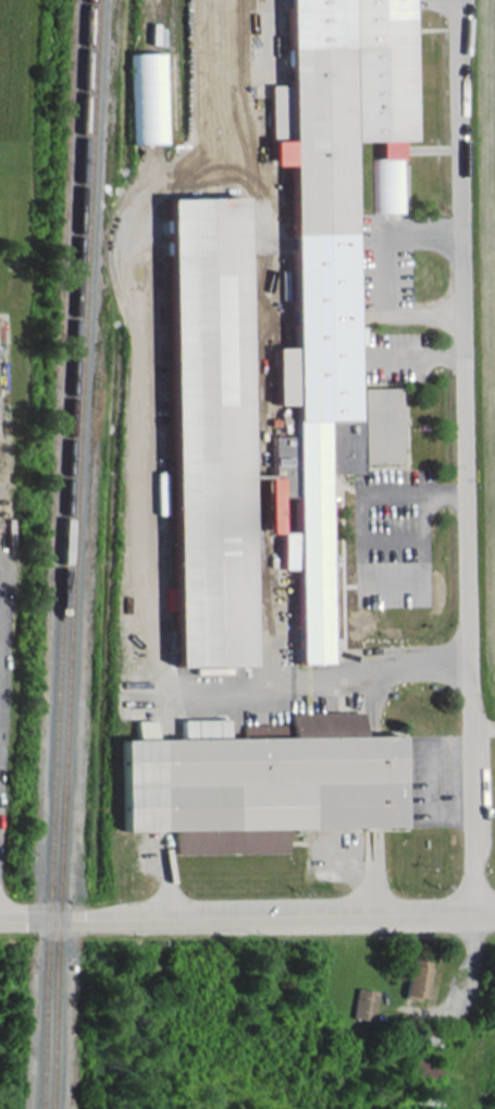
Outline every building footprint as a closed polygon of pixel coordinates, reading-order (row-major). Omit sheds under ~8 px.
[(284,84),(282,0),(404,0),(407,136),(345,137),(348,327),(361,327),(361,342),(350,343),(351,388),(398,387),(399,463),(360,464),(361,474),(324,475),(327,662),(295,663),(293,534),(268,535),(267,477),(277,477),(279,491),(292,491),(289,404),(272,405),(270,345),(287,345),(284,164),(267,164),(264,85),(284,84)] [(167,143),(165,53),(130,53),(132,143),(167,143)] [(170,666),(246,665),(238,180),(182,180),(182,196),(162,197),(170,666)] [(294,496),(292,435),(269,436),(271,503),(279,503),(279,496),(294,496)] [(116,739),(117,831),(170,831),(171,856),(286,855),(286,831),(400,829),(398,733),(360,734),(360,711),(288,712),(288,736),(224,736),(224,720),(178,720),(180,738),(152,739),(152,720),(134,721),(134,739),(116,739)] [(431,961),(411,958),(404,994),(424,998),(431,961)] [(374,1020),(377,990),(356,988),(353,1018),(374,1020)]
